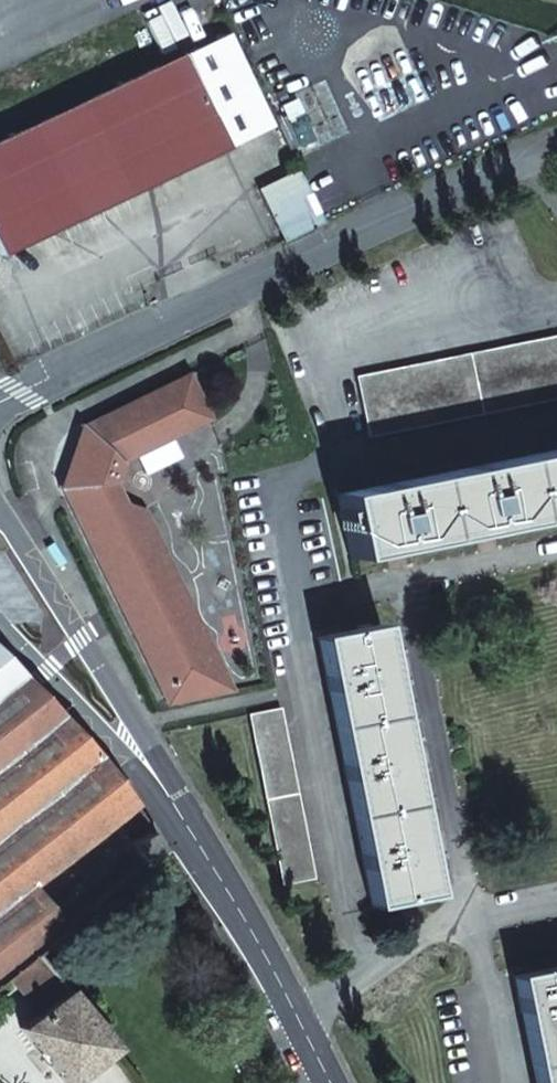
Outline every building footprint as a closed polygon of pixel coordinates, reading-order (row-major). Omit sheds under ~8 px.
[(172,48),(53,110),(0,138),(0,256),(221,142),(172,48)] [(282,238),(321,220),(292,162),(253,182),(282,238)] [(416,366),(365,378),(378,437),(556,398),(556,336),(416,366)] [(72,486),(174,705),(236,691),(152,510),(130,505),(121,482),(103,483),(112,450),(126,466),(217,421),(195,376),(93,429),(98,436),(84,485),(72,486)] [(346,495),(360,559),(556,515),(556,449),(346,495)] [(400,698),(388,627),(324,639),(341,732),(356,811),(373,905),(387,902),(389,908),(399,906),(398,899),(436,893),(400,698)] [(60,716),(0,655),(0,765),(60,716)] [(286,711),(256,717),(274,809),(290,884),(320,878),(286,711)] [(65,929),(52,912),(46,912),(45,911),(27,890),(86,842),(134,804),(99,759),(86,743),(60,716),(0,765),(0,981),(65,929)] [(163,849),(152,831),(134,843),(146,863),(163,849)] [(137,870),(121,852),(46,912),(52,912),(65,929),(114,889),(137,870)] [(512,980),(526,1082),(556,1082),(556,973),(512,980)] [(115,1046),(69,990),(22,1027),(67,1082),(115,1046)]
